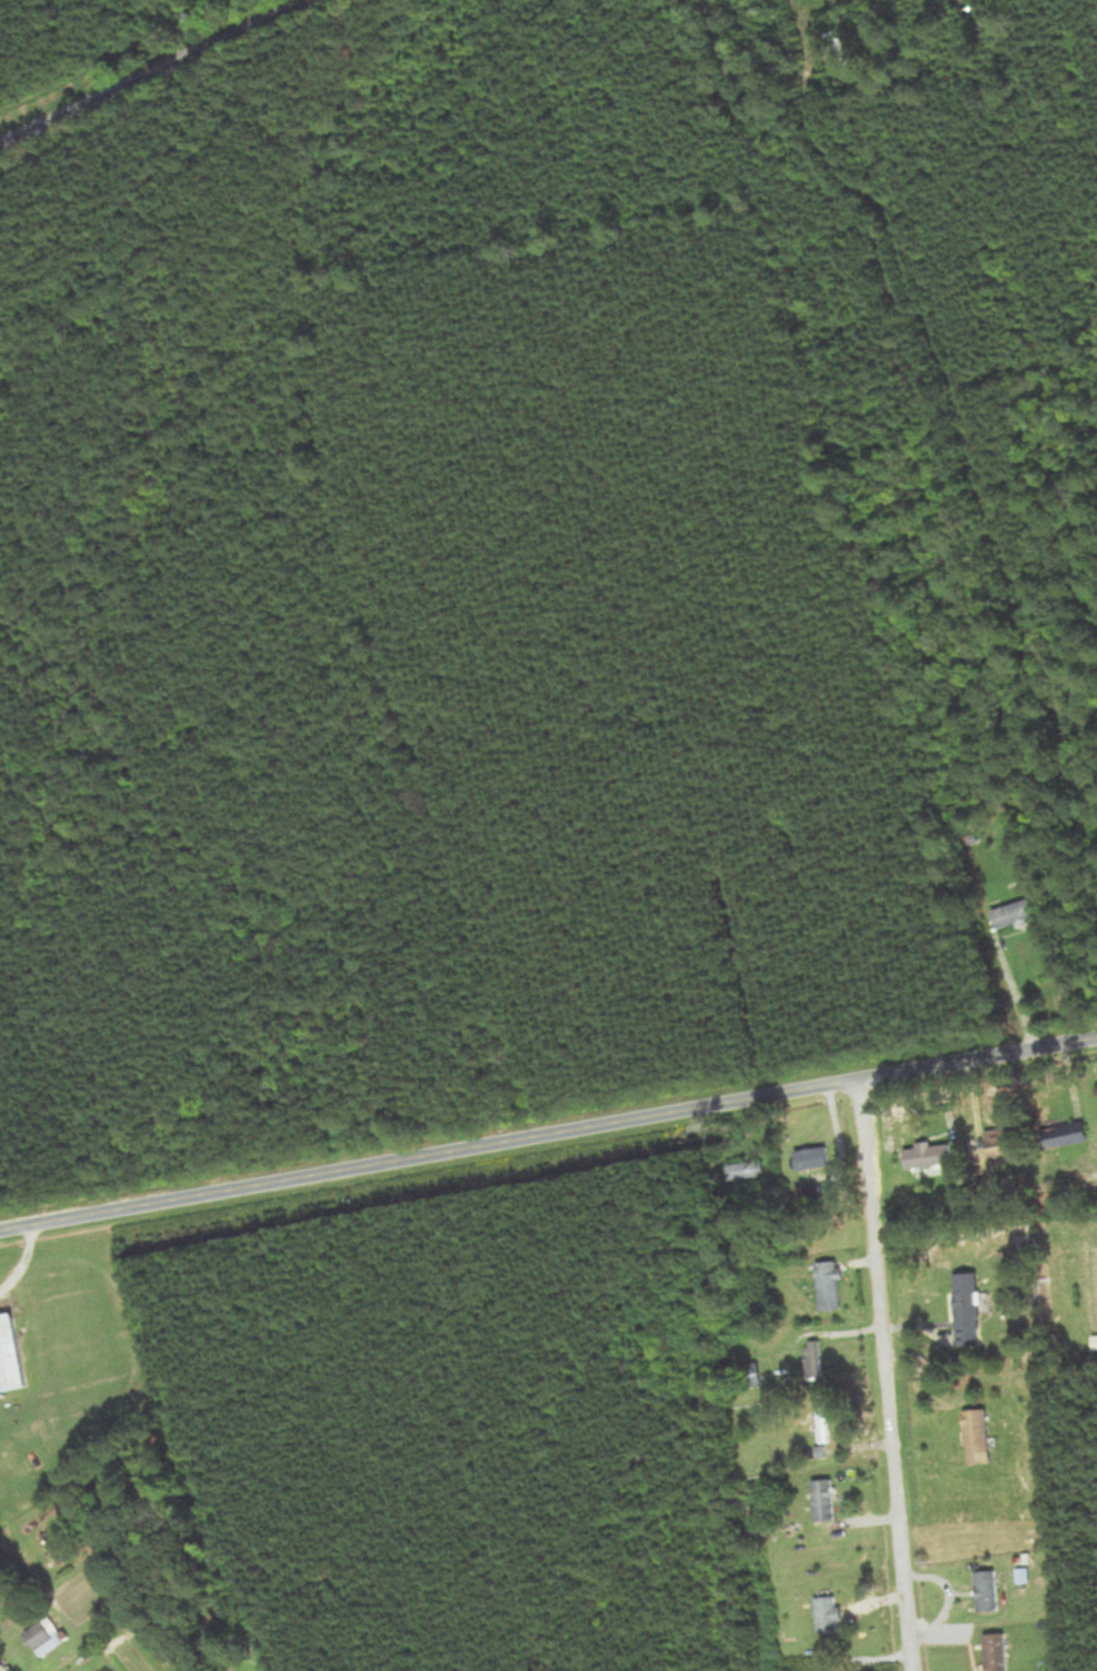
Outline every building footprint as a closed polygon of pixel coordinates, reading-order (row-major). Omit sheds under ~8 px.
[(992,909),(997,929),(1047,917),(1042,897),(992,909)] [(1050,1152),(1090,1140),(1083,1120),(1043,1133),(1050,1152)] [(1010,1129),(987,1131),(991,1166),(1014,1164),(1010,1129)] [(950,1143),(904,1148),(906,1170),(952,1166),(950,1143)] [(837,1169),(836,1158),(789,1163),(790,1174),(837,1169)] [(766,1177),(764,1162),(728,1165),(730,1181),(766,1177)] [(818,1263),(819,1313),(842,1313),(840,1262),(818,1263)] [(979,1274),(956,1275),(956,1347),(980,1347),(979,1274)] [(25,1388),(13,1314),(0,1316),(0,1392),(25,1388)] [(805,1342),(805,1380),(822,1380),(822,1342),(805,1342)] [(969,1467),(991,1465),(987,1410),(964,1412),(969,1467)] [(814,1523),(834,1523),(833,1482),(814,1482),(814,1523)] [(975,1573),(979,1613),(999,1611),(995,1571),(975,1573)] [(837,1591),(816,1592),(819,1634),(840,1633),(837,1591)] [(40,1658),(64,1642),(48,1619),(25,1635),(40,1658)] [(986,1670),(1008,1670),(1005,1634),(984,1636),(986,1670)]
